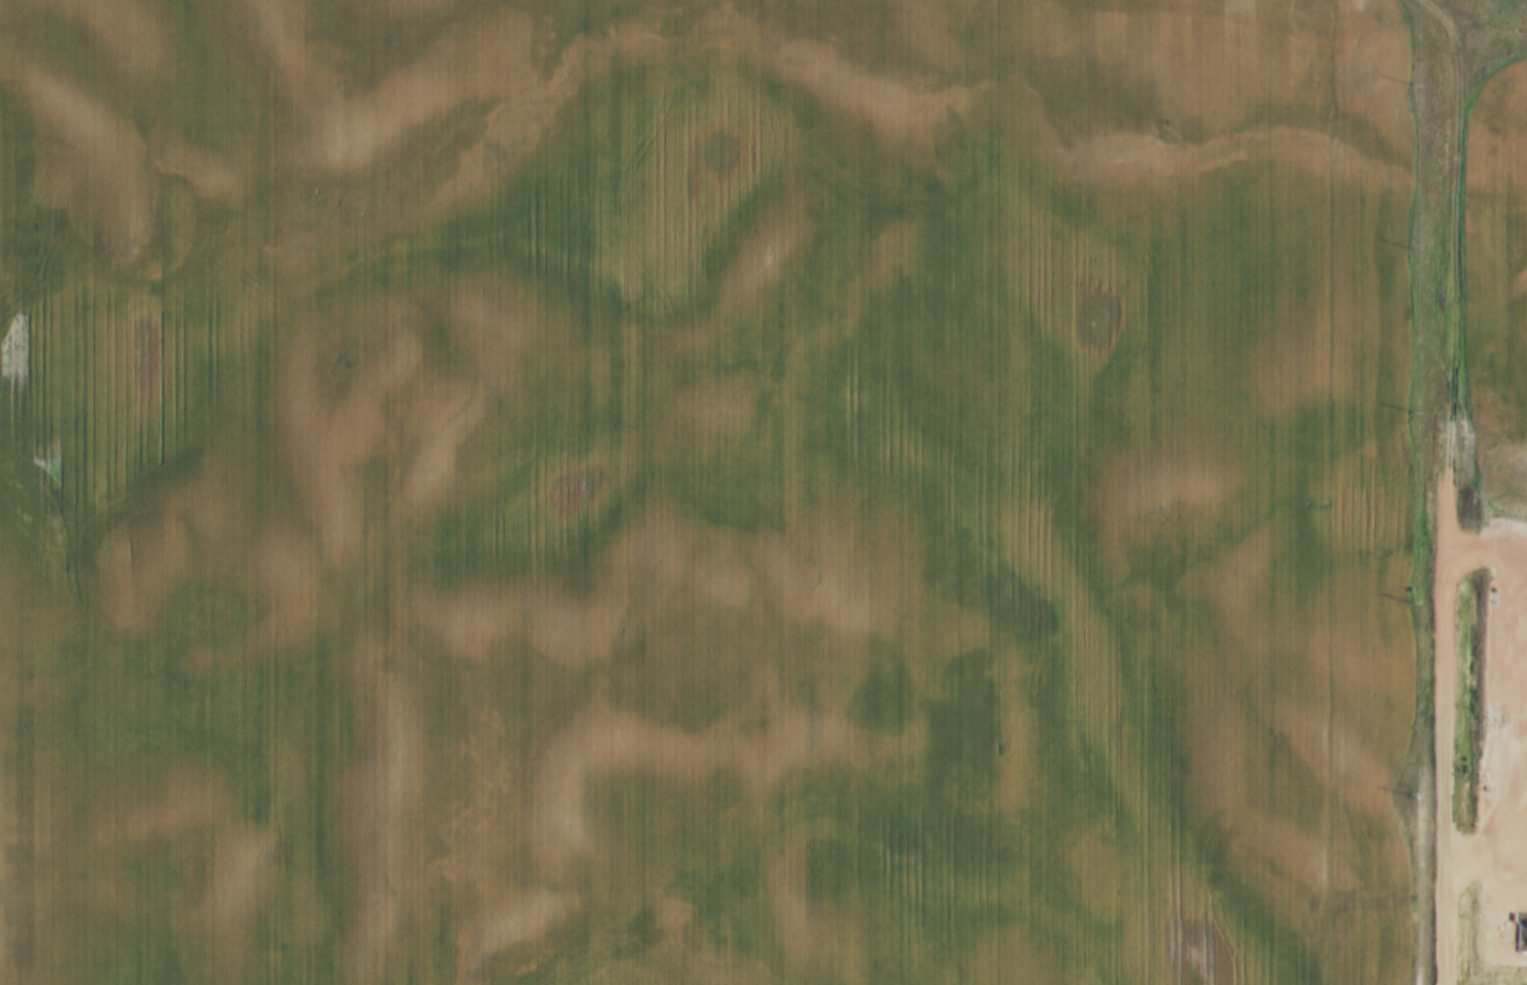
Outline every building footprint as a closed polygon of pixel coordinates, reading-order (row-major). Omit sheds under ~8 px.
[(1520,941),(1518,941),(1517,942),(1516,941),(1514,941),(1513,940),(1513,938),(1513,937),(1513,935),(1514,934),(1515,933),(1517,933),(1518,933),(1519,933),(1520,934),(1521,936),(1522,937),(1521,939),(1521,940),(1520,941)]
